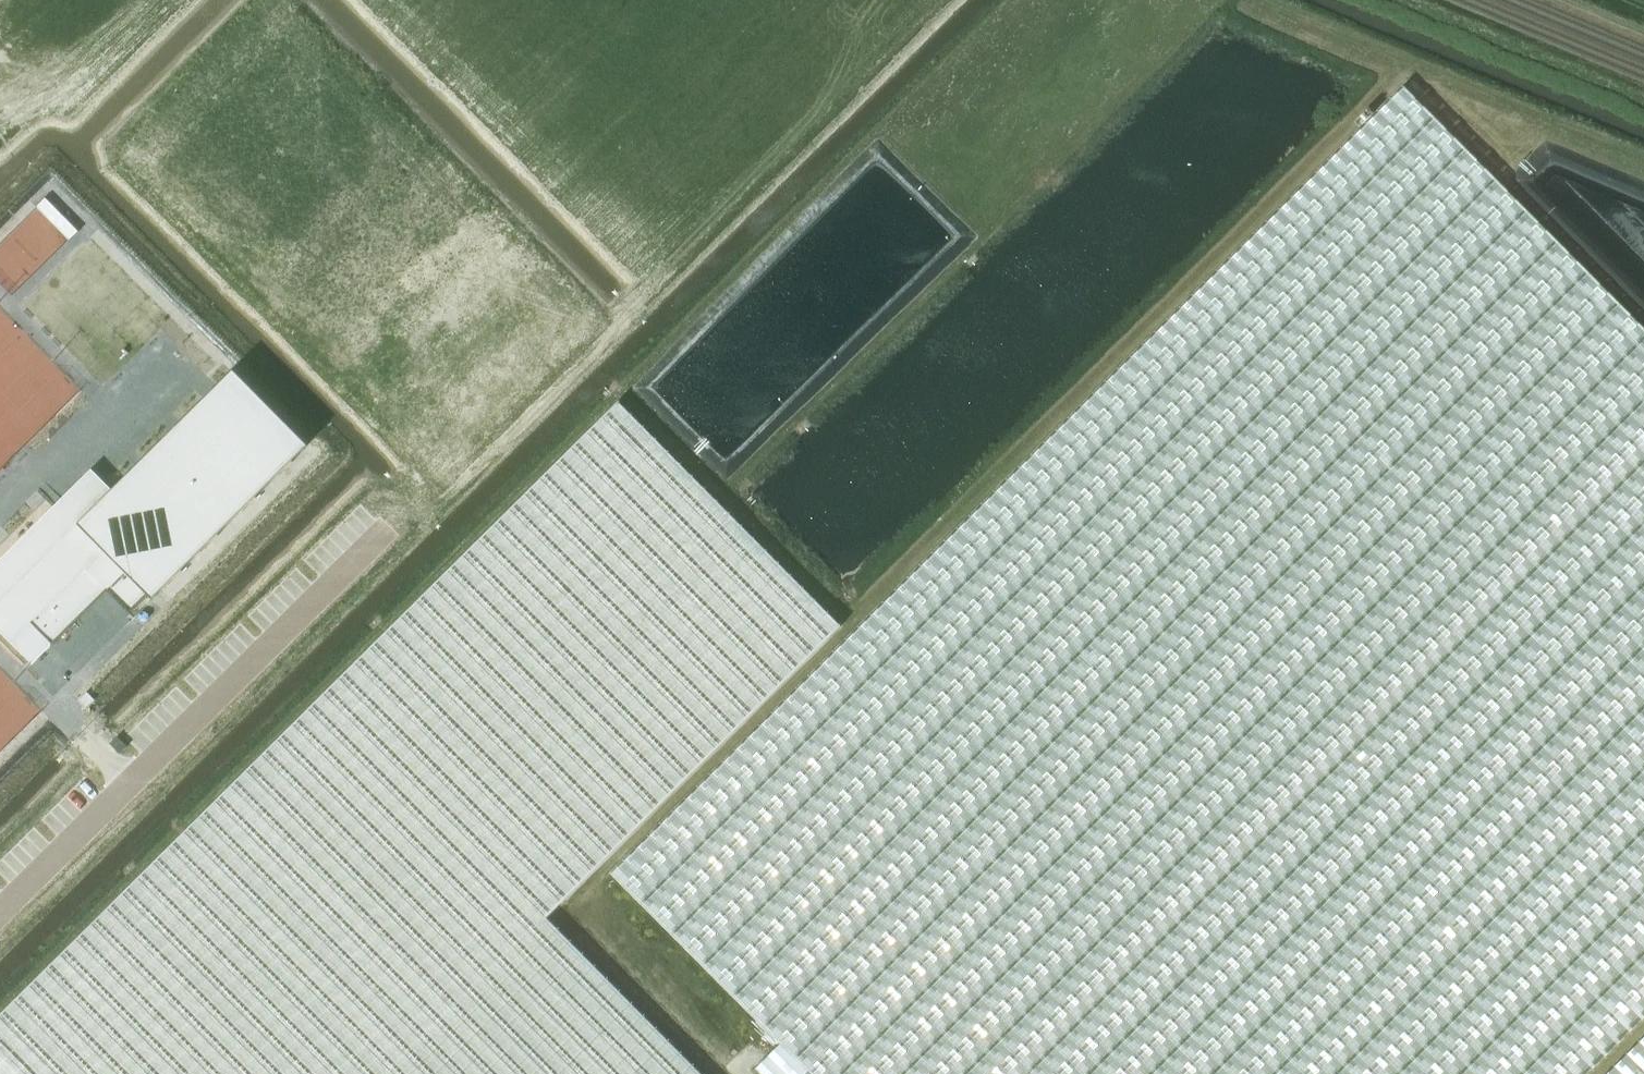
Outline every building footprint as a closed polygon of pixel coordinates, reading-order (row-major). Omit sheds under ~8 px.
[(1643,1018),(1643,330),(1403,87),(611,874),(780,1044),(755,1069),(760,1073),(1588,1073),(1643,1018)] [(45,197),(36,207),(37,208),(68,239),(70,241),(79,231),(45,197)] [(57,539),(1,594),(52,646),(107,591),(129,613),(147,595),(152,600),(306,446),(233,372),(60,542),(57,539)] [(551,922),(546,918),(840,627),(833,619),(615,398),(0,1006),(0,1073),(398,1073),(551,922)] [(557,929),(551,922),(398,1073),(701,1073),(557,929)] [(1606,1073),(1643,1073),(1643,1037),(1606,1073)]
